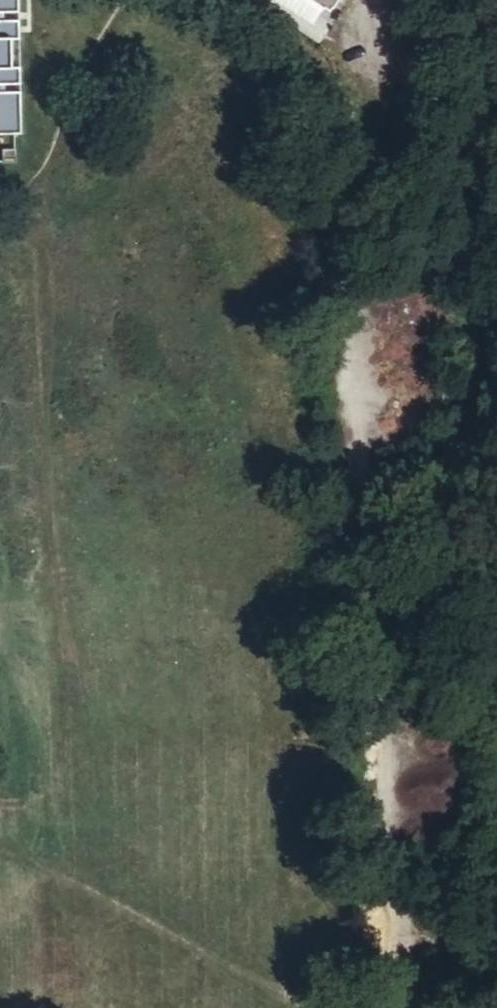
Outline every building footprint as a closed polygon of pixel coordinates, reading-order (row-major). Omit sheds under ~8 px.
[(13,0),(0,0),(0,163),(17,163),(13,0)] [(318,38),(343,0),(260,0),(318,38)]
